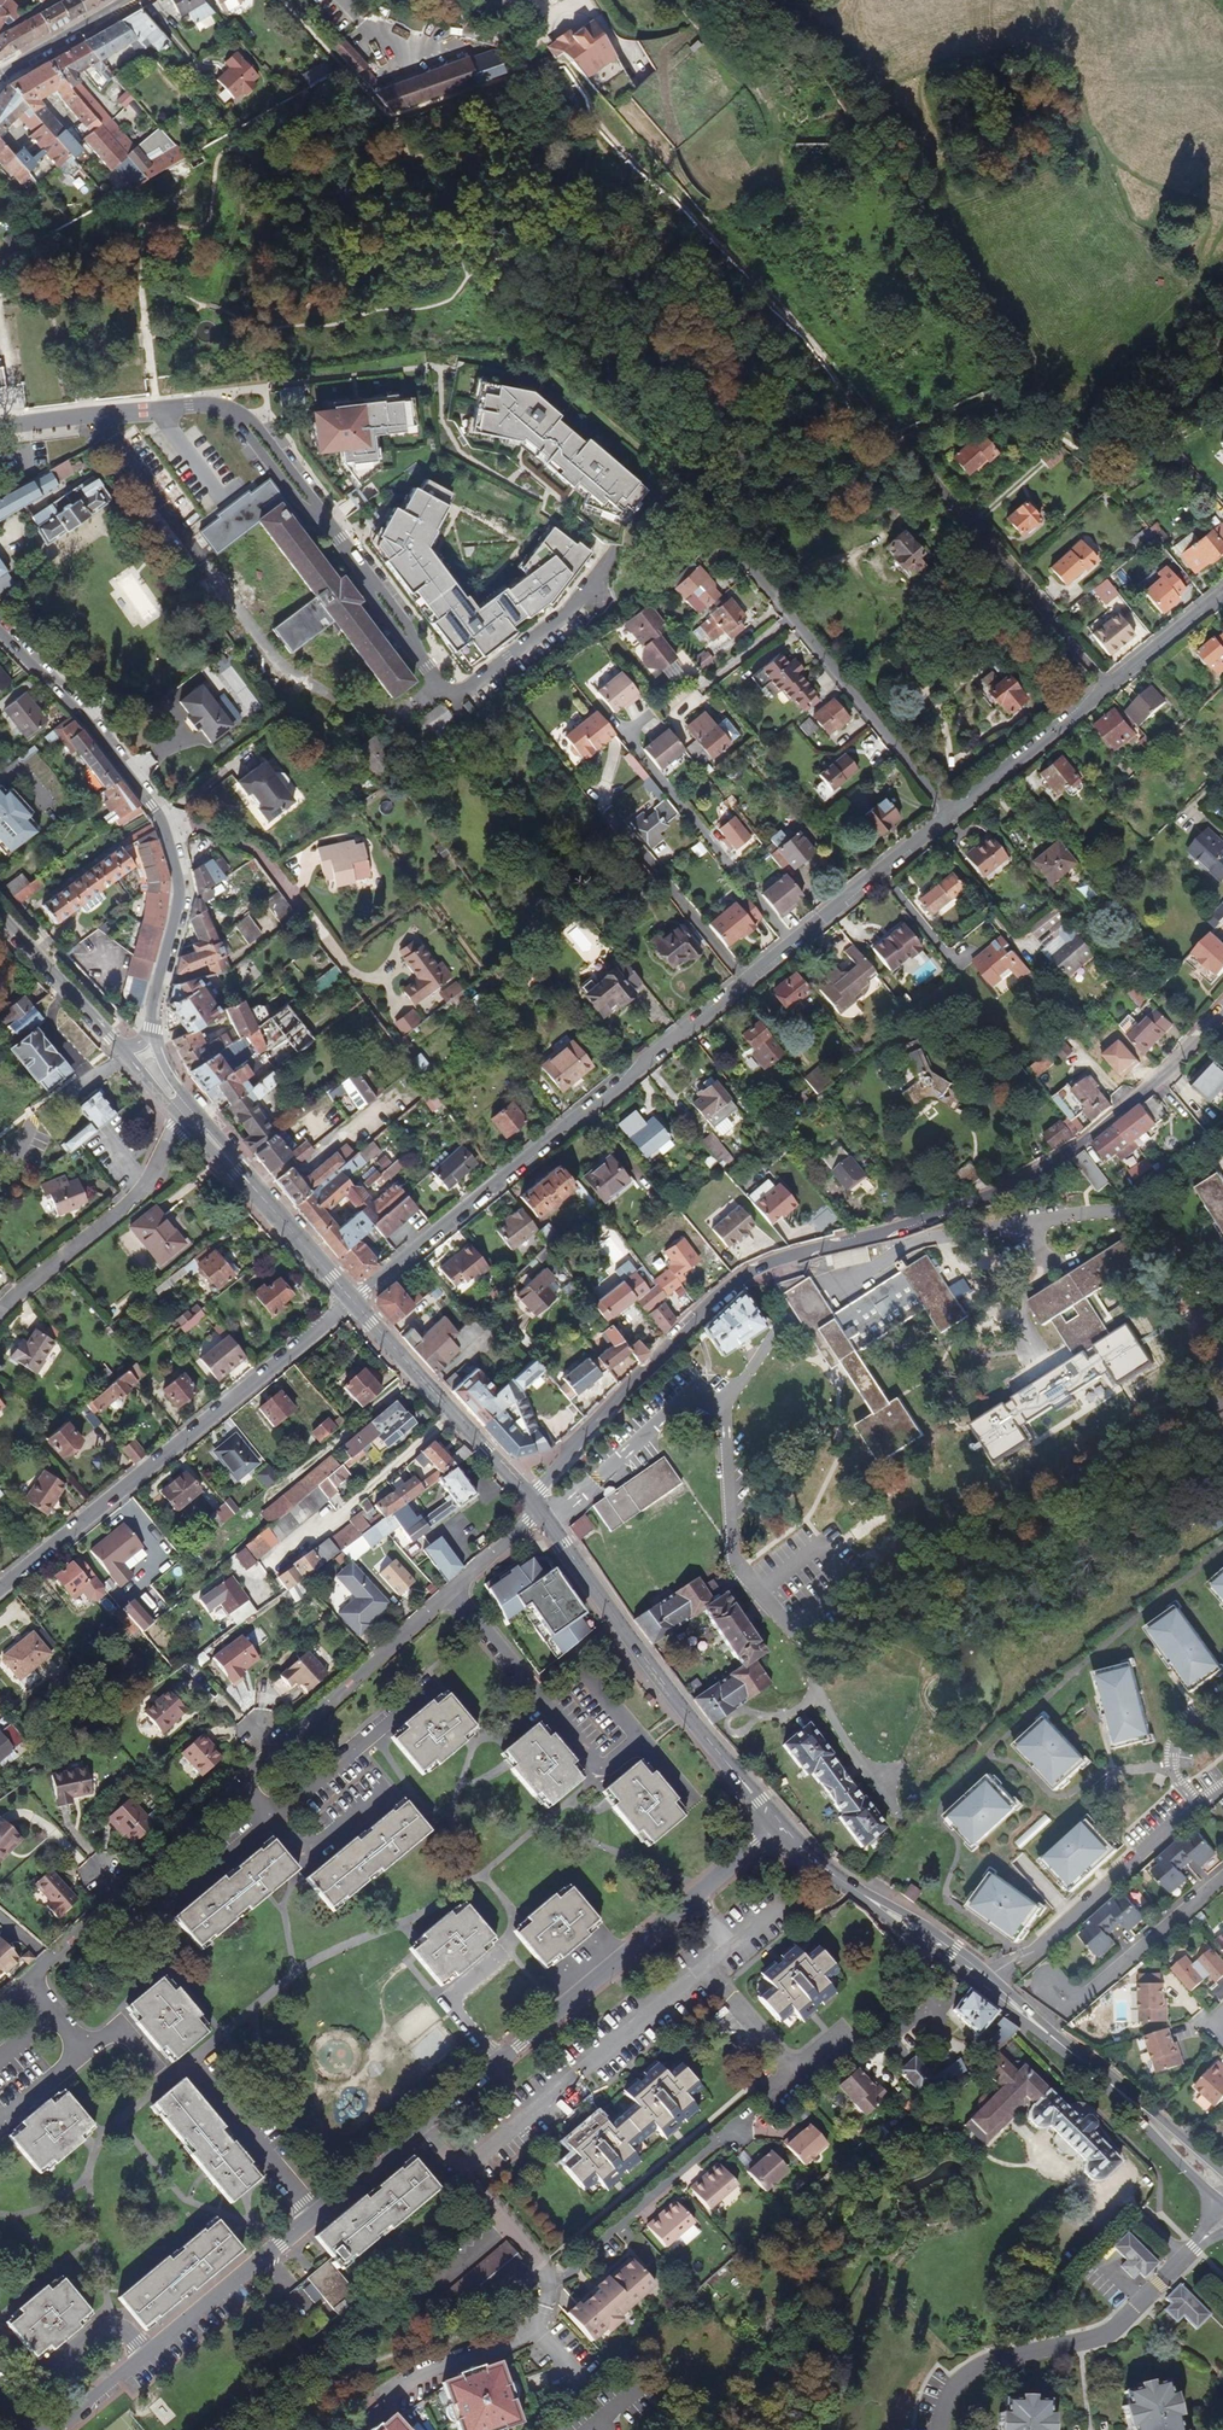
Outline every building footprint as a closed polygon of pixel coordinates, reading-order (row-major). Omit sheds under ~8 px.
[(3,21),(6,24),(10,20),(11,22),(18,17),(17,10),(20,5),(13,0),(4,0),(0,6),(0,26),(3,21)] [(78,0),(63,0),(59,2),(69,21),(84,12),(78,0)] [(84,12),(105,0),(78,0),(84,12)] [(202,0),(171,0),(180,15),(187,11),(204,1),(202,0)] [(218,4),(219,3),(223,12),(226,12),(240,4),(241,1),(243,0),(215,0),(218,4)] [(210,15),(214,13),(204,1),(187,11),(195,24),(210,15)] [(69,21),(59,2),(38,13),(48,32),(49,32),(69,21)] [(170,43),(148,18),(141,11),(140,10),(120,21),(136,40),(140,45),(146,39),(158,51),(160,49),(164,53),(167,50),(165,47),(170,43)] [(48,32),(38,13),(14,27),(6,30),(3,32),(1,33),(0,34),(0,36),(0,59),(24,45),(27,43),(48,32)] [(210,15),(195,24),(200,32),(215,24),(210,15)] [(675,150),(742,88),(689,26),(677,32),(670,35),(663,37),(653,39),(643,40),(636,41),(635,41),(655,70),(636,88),(592,20),(571,35),(569,33),(567,34),(567,33),(556,40),(557,41),(555,43),(557,45),(555,46),(562,53),(612,110),(672,178),(681,170),(678,161),(674,150),(675,150)] [(100,61),(130,43),(137,54),(145,50),(140,45),(136,40),(120,21),(82,43),(100,61)] [(366,67),(341,39),(331,46),(357,75),(365,68),(366,67)] [(82,43),(47,63),(70,88),(78,83),(79,82),(74,74),(82,70),(82,71),(92,65),(100,73),(106,68),(100,61),(82,43)] [(562,53),(555,46),(553,43),(547,47),(554,57),(555,59),(562,53)] [(506,73),(492,50),(466,59),(480,82),(506,73)] [(258,76),(236,52),(225,62),(230,68),(217,80),(234,98),(242,91),(246,96),(256,86),(252,81),(258,76)] [(466,59),(375,94),(389,112),(480,82),(466,59)] [(309,86),(332,74),(325,62),(302,75),(309,86)] [(47,63),(7,85),(27,108),(33,114),(42,125),(73,160),(83,151),(65,130),(66,129),(60,123),(59,124),(38,100),(55,91),(90,132),(83,138),(111,171),(115,167),(120,172),(132,162),(127,155),(70,88),(47,63)] [(106,68),(100,73),(106,80),(113,76),(110,73),(106,68)] [(376,81),(365,68),(357,75),(369,88),(376,81)] [(135,148),(78,83),(70,88),(127,155),(135,148)] [(7,85),(6,86),(0,93),(0,134),(23,112),(28,118),(33,114),(27,108),(7,85)] [(124,107),(133,100),(126,92),(117,100),(124,107)] [(73,160),(42,125),(30,136),(58,167),(63,174),(72,174),(79,168),(72,161),(73,160)] [(186,158),(187,158),(187,156),(176,145),(175,146),(159,128),(149,136),(150,137),(137,148),(136,147),(135,148),(127,155),(132,162),(146,180),(154,176),(184,159),(186,158)] [(12,176),(13,175),(19,181),(28,173),(0,141),(0,162),(12,176)] [(32,158),(23,148),(14,156),(23,166),(31,159),(32,158)] [(206,162),(200,150),(187,158),(186,158),(192,170),(206,162)] [(31,159),(23,166),(29,172),(35,167),(34,161),(31,159)] [(145,202),(193,175),(184,159),(154,176),(146,180),(136,186),(145,202)] [(108,200),(104,195),(92,201),(95,208),(108,200)] [(45,272),(43,267),(29,272),(30,277),(45,272)] [(575,482),(587,492),(585,498),(583,503),(617,514),(621,508),(626,513),(647,488),(586,437),(583,441),(556,417),(559,414),(533,392),(488,383),(486,389),(478,387),(469,431),(518,440),(521,437),(560,470),(556,474),(571,486),(575,482)] [(280,391),(282,404),(296,402),(294,389),(280,391)] [(371,475),(375,471),(380,471),(377,447),(373,448),(372,436),(404,432),(404,427),(415,426),(412,399),(396,400),(395,396),(331,403),(332,413),(319,414),(319,420),(314,420),(316,442),(322,441),(323,451),(340,449),(341,463),(358,485),(367,478),(368,479),(371,476),(371,475)] [(952,458),(967,474),(985,459),(987,462),(996,454),(979,434),(952,458)] [(521,437),(518,440),(556,474),(560,470),(521,437)] [(23,506),(25,510),(31,507),(29,503),(59,487),(56,482),(74,472),(68,461),(0,498),(0,520),(23,506)] [(30,518),(46,545),(112,500),(101,484),(100,486),(93,476),(30,518)] [(378,535),(372,546),(464,670),(508,637),(508,638),(511,636),(510,636),(514,633),(510,627),(525,616),(527,619),(548,603),(550,605),(591,553),(577,542),(575,545),(552,527),(519,569),(525,576),(505,591),(503,589),(476,611),(465,597),(463,599),(426,549),(435,531),(434,530),(442,514),(440,512),(442,509),(444,510),(453,494),(426,479),(419,491),(413,488),(400,512),(389,506),(380,524),(385,526),(380,536),(378,535)] [(354,605),(359,601),(342,578),(337,581),(297,527),(302,524),(269,480),(250,495),(248,492),(217,515),(219,518),(199,532),(216,554),(259,521),(315,597),(272,629),(290,654),(333,621),(391,698),(413,682),(354,605)] [(575,482),(571,486),(585,498),(587,492),(575,482)] [(1040,519),(1025,502),(1006,518),(1021,535),(1040,519)] [(1194,573),(1208,561),(1210,563),(1219,557),(1217,554),(1222,549),(1222,526),(1221,523),(1198,541),(1192,532),(1173,546),(1180,555),(1194,573)] [(1140,550),(1156,538),(1148,528),(1132,541),(1140,550)] [(918,559),(923,554),(904,533),(895,540),(895,539),(893,539),(889,543),(889,544),(890,545),(887,548),(895,557),(905,569),(906,568),(915,578),(918,576),(919,577),(921,577),(925,574),(925,572),(924,571),(926,568),(918,559)] [(963,543),(969,550),(975,544),(970,538),(963,543)] [(1080,541),(1050,568),(1065,585),(1084,568),(1086,570),(1097,560),(1080,541)] [(949,556),(955,562),(969,550),(963,543),(949,556)] [(161,559),(166,555),(158,545),(156,547),(153,549),(161,559)] [(8,571),(0,559),(0,577),(8,571)] [(697,567),(693,563),(672,583),(675,587),(697,567)] [(712,603),(721,596),(710,584),(711,580),(697,566),(697,567),(675,587),(683,596),(691,588),(694,591),(685,598),(698,613),(707,606),(707,607),(712,603)] [(1185,588),(1166,566),(1157,574),(1140,588),(1143,592),(1161,614),(1179,599),(1176,596),(1185,588)] [(1118,594),(1106,578),(1093,589),(1105,604),(1118,594)] [(717,609),(730,598),(725,592),(721,596),(712,603),(717,609)] [(711,640),(712,642),(724,632),(730,640),(744,628),(739,622),(745,617),(730,598),(717,609),(710,615),(711,617),(699,626),(711,640)] [(676,659),(655,631),(664,624),(649,605),(625,622),(643,647),(641,660),(648,668),(661,671),(674,661),(676,659)] [(1117,613),(1091,634),(1108,655),(1118,648),(1117,646),(1124,641),(1125,642),(1134,635),(1117,613)] [(711,640),(699,626),(695,630),(703,640),(705,638),(708,642),(711,640)] [(1038,627),(1034,631),(1040,638),(1044,635),(1038,627)] [(1040,638),(1034,631),(1027,637),(1043,655),(1050,649),(1040,638)] [(1200,652),(1214,669),(1215,669),(1220,675),(1222,672),(1222,665),(1222,663),(1222,662),(1222,635),(1218,639),(1217,638),(1200,652)] [(696,660),(702,668),(713,660),(706,652),(696,660)] [(781,653),(751,678),(769,700),(781,690),(789,700),(791,699),(799,708),(807,701),(812,707),(820,701),(815,695),(799,675),(801,674),(790,661),(789,662),(781,653)] [(790,661),(801,674),(804,671),(794,659),(790,661)] [(674,687),(687,677),(674,661),(661,671),(674,687)] [(11,682),(0,668),(0,691),(11,682)] [(628,705),(640,696),(622,672),(597,692),(613,712),(622,705),(626,702),(628,705)] [(1007,713),(1025,699),(1007,677),(988,692),(998,704),(999,703),(1007,713)] [(214,702),(202,686),(180,702),(191,717),(188,719),(197,731),(200,729),(211,743),(233,727),(232,725),(241,718),(224,695),(214,702)] [(1139,727),(1166,702),(1152,687),(1146,693),(1143,690),(1137,696),(1139,699),(1125,712),(1136,724),(1139,727)] [(47,722),(25,693),(4,709),(27,738),(47,722)] [(835,727),(847,717),(833,700),(813,716),(827,734),(835,727)] [(463,705),(470,714),(475,710),(468,701),(463,705)] [(452,734),(445,724),(453,718),(442,703),(416,723),(422,730),(412,738),(422,752),(433,744),(434,747),(452,734)] [(1118,750),(1136,735),(1131,728),(1136,724),(1125,712),(1121,708),(1118,711),(1117,710),(1098,726),(1118,750)] [(604,742),(614,734),(605,723),(596,711),(564,737),(571,745),(570,750),(574,755),(579,756),(582,760),(584,758),(585,759),(593,752),(593,751),(595,749),(593,747),(602,740),(604,742)] [(715,727),(704,714),(687,728),(696,740),(684,750),(699,768),(720,751),(721,752),(722,751),(721,750),(729,744),(715,727)] [(120,780),(103,758),(82,729),(73,720),(70,717),(54,729),(73,754),(80,748),(82,751),(78,754),(106,789),(109,788),(109,787),(112,785),(120,780)] [(850,720),(847,717),(835,727),(837,730),(850,720)] [(726,718),(715,727),(729,744),(740,735),(726,718)] [(800,727),(807,736),(817,728),(810,719),(800,727)] [(652,742),(643,749),(659,769),(659,770),(684,750),(665,726),(653,736),(655,740),(652,742)] [(396,765),(374,736),(353,752),(376,781),(396,765)] [(1153,755),(1159,749),(1146,736),(1140,741),(1153,755)] [(602,740),(593,747),(595,749),(604,742),(602,740)] [(35,746),(34,745),(12,762),(15,765),(19,766),(39,751),(35,746)] [(643,781),(649,776),(630,753),(624,757),(643,781)] [(830,790),(857,770),(845,754),(818,775),(823,781),(830,790)] [(1039,774),(1055,794),(1068,784),(1072,788),(1080,781),(1060,757),(1039,774)] [(267,762),(240,781),(250,793),(253,790),(265,805),(261,808),(270,820),(296,801),(287,789),(289,787),(289,779),(286,774),(278,772),(276,774),(267,762)] [(140,806),(120,780),(112,785),(109,787),(109,788),(106,789),(102,792),(109,805),(105,807),(109,813),(103,817),(109,826),(116,821),(119,818),(139,806),(140,806)] [(833,794),(830,790),(823,781),(813,788),(824,801),(833,794)] [(643,812),(630,822),(647,842),(658,833),(668,825),(666,823),(678,813),(672,805),(656,786),(651,791),(660,802),(653,808),(656,811),(648,818),(643,812)] [(0,787),(0,849),(5,855),(38,828),(27,816),(32,812),(11,788),(6,793),(0,787)] [(99,794),(105,807),(109,805),(102,792),(99,794)] [(887,803),(884,799),(864,815),(879,833),(887,826),(898,817),(896,814),(889,805),(890,804),(888,802),(887,803)] [(119,826),(143,811),(139,806),(119,818),(116,821),(119,826)] [(734,849),(753,834),(746,825),(741,829),(732,818),(718,830),(734,849)] [(136,841),(154,831),(152,825),(120,843),(120,846),(121,847),(122,849),(133,843),(136,841)] [(169,880),(154,830),(154,831),(136,841),(133,843),(122,849),(134,866),(133,866),(131,868),(132,870),(137,867),(142,884),(140,892),(147,892),(144,915),(142,924),(134,956),(124,991),(129,992),(127,1003),(131,1004),(141,1007),(141,1005),(148,982),(164,921),(169,880)] [(1209,830),(1190,851),(1222,881),(1222,843),(1209,830)] [(814,852),(799,832),(797,834),(796,833),(795,834),(796,835),(789,840),(781,831),(771,840),(774,844),(766,850),(781,868),(788,862),(794,869),(814,852)] [(658,833),(647,842),(651,848),(663,838),(658,833)] [(1012,851),(998,834),(993,839),(1006,856),(1012,851)] [(1007,857),(1006,856),(993,839),(991,837),(965,857),(978,873),(986,866),(990,871),(1007,857)] [(338,844),(317,849),(323,880),(333,878),(335,886),(354,882),(353,879),(370,876),(363,844),(354,845),(353,841),(343,843),(344,848),(339,849),(338,844)] [(1057,842),(1033,862),(1050,882),(1060,874),(1074,863),(1057,842)] [(122,849),(121,847),(42,906),(56,924),(80,905),(100,891),(120,876),(131,868),(133,866),(134,866),(122,849)] [(211,859),(192,871),(197,895),(216,885),(226,879),(211,859)] [(654,878),(642,863),(634,869),(647,885),(655,879),(654,878)] [(986,866),(978,873),(982,878),(990,871),(986,866)] [(964,887),(953,873),(919,900),(930,914),(964,887)] [(1060,874),(1050,882),(1053,886),(1063,878),(1060,874)] [(13,896),(28,884),(21,875),(6,887),(13,896)] [(794,902),(802,895),(786,875),(761,895),(780,918),(792,908),(790,905),(794,902)] [(197,895),(189,920),(198,942),(195,943),(197,951),(220,943),(206,903),(221,893),(216,885),(197,895)] [(86,913),(105,898),(100,891),(80,905),(86,913)] [(264,903),(283,927),(297,916),(279,891),(264,903)] [(762,917),(745,896),(736,903),(735,902),(725,910),(719,909),(712,915),(711,921),(708,924),(726,947),(745,932),(746,934),(755,927),(753,925),(762,917)] [(1221,923),(1222,921),(1222,905),(1214,915),(1221,923)] [(1096,954),(1057,907),(1030,929),(1046,947),(1042,951),(1060,971),(1063,969),(1070,977),(1096,954)] [(262,934),(247,915),(234,925),(249,945),(262,934)] [(699,950),(707,944),(691,924),(683,931),(682,930),(675,935),(673,931),(665,937),(663,934),(653,942),(655,945),(654,946),(657,949),(655,950),(655,953),(659,958),(662,958),(663,957),(672,967),(681,960),(687,956),(689,959),(699,951),(699,950)] [(885,938),(872,948),(889,971),(908,956),(910,959),(922,949),(920,947),(921,946),(903,924),(891,934),(892,935),(886,940),(885,938)] [(1194,952),(1202,960),(1201,961),(1211,971),(1212,970),(1220,977),(1222,973),(1222,944),(1212,933),(1194,952)] [(220,943),(225,956),(231,954),(224,937),(220,943)] [(1006,949),(1011,946),(1004,937),(989,949),(992,952),(986,957),(983,954),(974,961),(995,987),(1004,980),(1001,976),(1011,968),(1020,980),(1032,971),(1015,951),(1011,955),(1006,949)] [(179,958),(175,974),(178,974),(207,964),(210,975),(214,974),(230,970),(225,957),(225,956),(220,943),(197,951),(179,956),(179,958)] [(75,950),(79,948),(77,944),(64,953),(67,956),(75,950)] [(413,1008),(444,984),(433,969),(434,969),(418,948),(414,951),(409,945),(397,954),(401,960),(400,961),(416,981),(401,993),(413,1008)] [(865,976),(873,970),(853,945),(845,952),(855,966),(846,973),(845,973),(844,972),(843,972),(842,972),(841,972),(840,972),(839,973),(834,966),(833,967),(832,968),(831,969),(830,971),(830,972),(829,974),(829,977),(829,978),(830,980),(830,981),(819,990),(838,1013),(861,995),(866,990),(867,982),(865,976)] [(641,983),(625,962),(617,968),(614,964),(603,974),(605,977),(596,985),(593,981),(581,990),(602,1016),(618,1003),(619,1004),(632,993),(631,991),(641,983)] [(450,979),(439,964),(434,969),(433,969),(444,984),(450,979)] [(342,975),(335,966),(313,984),(320,994),(342,975)] [(877,975),(873,970),(865,976),(867,982),(877,975)] [(810,991),(795,972),(774,989),(789,1008),(810,991)] [(524,979),(529,986),(536,981),(531,973),(524,979)] [(219,995),(214,974),(210,975),(173,983),(166,1006),(166,1026),(167,1029),(180,1023),(182,1026),(186,1033),(197,1027),(199,1026),(208,1020),(210,1018),(214,1016),(212,1011),(209,997),(219,995)] [(1122,987),(1131,996),(1138,989),(1129,980),(1123,986),(1122,987)] [(461,994),(461,993),(456,987),(443,998),(447,1004),(461,994)] [(461,993),(461,994),(467,1001),(478,1015),(488,1007),(472,989),(468,992),(466,990),(461,993)] [(1149,1001),(1138,989),(1131,996),(1142,1008),(1149,1001)] [(447,1004),(442,1008),(444,1010),(451,1005),(455,1010),(467,1001),(461,994),(447,1004)] [(897,1000),(911,1018),(919,1011),(905,994),(897,1000)] [(172,1040),(187,1071),(251,1029),(268,1017),(271,1016),(261,1001),(249,1010),(240,997),(220,1011),(224,1016),(234,1025),(218,1036),(208,1044),(199,1026),(197,1027),(186,1033),(172,1040)] [(314,1040),(287,1005),(271,1016),(268,1017),(297,1053),(314,1040)] [(0,1032),(0,1034),(12,1048),(11,1049),(36,1080),(37,1079),(47,1092),(64,1078),(54,1066),(61,1060),(35,1029),(32,1032),(31,1031),(30,1032),(31,1033),(27,1036),(25,1032),(27,1030),(23,1024),(27,1021),(31,1027),(33,1026),(42,1018),(32,1006),(0,1032)] [(829,1014),(823,1006),(818,1010),(824,1018),(829,1014)] [(907,1017),(900,1007),(894,1011),(902,1021),(907,1017)] [(224,1016),(220,1011),(214,1016),(210,1018),(213,1023),(224,1016)] [(1128,1035),(1146,1054),(1176,1028),(1161,1011),(1143,1027),(1141,1024),(1128,1035)] [(403,1037),(404,1037),(420,1024),(412,1014),(396,1027),(403,1037)] [(911,1018),(897,1030),(901,1035),(916,1023),(911,1018)] [(1059,1044),(1077,1028),(1071,1020),(1053,1036),(1059,1044)] [(35,1029),(33,1026),(31,1027),(27,1021),(23,1024),(27,1030),(25,1032),(27,1036),(31,1033),(30,1032),(31,1031),(32,1032),(35,1029)] [(764,1069),(783,1053),(758,1022),(742,1035),(755,1052),(752,1055),(764,1069)] [(251,1029),(187,1071),(204,1092),(261,1051),(262,1050),(251,1029)] [(559,1051),(541,1066),(560,1090),(573,1080),(570,1076),(575,1072),(578,1076),(591,1066),(571,1041),(566,1036),(554,1045),(557,1049),(559,1051)] [(395,1044),(413,1067),(419,1075),(430,1067),(420,1055),(419,1056),(404,1037),(403,1037),(395,1044)] [(952,1083),(934,1072),(933,1072),(933,1071),(932,1070),(933,1069),(928,1056),(927,1057),(919,1040),(907,1045),(912,1055),(909,1056),(907,1057),(910,1065),(913,1064),(920,1081),(904,1094),(915,1108),(927,1098),(929,1100),(936,1095),(938,1096),(958,1109),(965,1097),(949,1088),(952,1083)] [(1064,1059),(1073,1051),(1065,1042),(1055,1050),(1064,1059)] [(36,1080),(11,1049),(5,1054),(30,1085),(36,1080)] [(538,1063),(541,1066),(559,1051),(557,1049),(538,1063)] [(261,1051),(204,1092),(212,1102),(222,1094),(230,1105),(250,1090),(243,1080),(256,1070),(262,1065),(263,1062),(262,1061),(266,1058),(261,1051)] [(1048,1053),(1030,1070),(1037,1079),(1056,1062),(1048,1053)] [(71,1073),(61,1060),(54,1066),(64,1078),(71,1073)] [(1192,1084),(1210,1101),(1222,1088),(1222,1067),(1216,1060),(1192,1084)] [(419,1075),(413,1067),(399,1079),(405,1087),(419,1075)] [(804,1079),(817,1094),(832,1081),(820,1067),(804,1079)] [(367,1104),(376,1097),(364,1082),(356,1071),(347,1078),(339,1084),(359,1109),(366,1103),(367,1104)] [(570,1076),(573,1080),(578,1076),(575,1072),(570,1076)] [(279,1083),(271,1073),(250,1090),(230,1105),(251,1135),(243,1141),(252,1152),(253,1151),(268,1140),(277,1133),(279,1131),(257,1102),(279,1083)] [(364,1082),(376,1097),(384,1090),(373,1076),(364,1082)] [(1072,1120),(1073,1122),(1080,1132),(1081,1134),(1086,1130),(1077,1118),(1085,1111),(1094,1123),(1113,1107),(1089,1077),(1074,1090),(1069,1085),(1053,1098),(1071,1119),(1072,1120)] [(1182,1077),(1170,1091),(1191,1111),(1204,1097),(1182,1077)] [(712,1127),(736,1108),(715,1081),(705,1089),(704,1088),(701,1090),(697,1094),(700,1097),(693,1103),(705,1118),(712,1127)] [(76,1105),(94,1091),(91,1087),(73,1101),(76,1105)] [(425,1097),(432,1091),(429,1088),(422,1093),(425,1097)] [(81,1143),(117,1115),(101,1094),(98,1091),(97,1089),(94,1091),(76,1105),(80,1109),(89,1122),(63,1144),(70,1152),(81,1143)] [(958,1109),(938,1096),(936,1095),(929,1100),(927,1098),(915,1108),(914,1109),(916,1112),(930,1101),(931,1101),(932,1100),(933,1100),(934,1100),(935,1100),(936,1100),(937,1100),(937,1101),(956,1112),(958,1109)] [(1143,1105),(1117,1126),(1130,1144),(1135,1140),(1139,1137),(1140,1139),(1147,1133),(1168,1115),(1154,1096),(1143,1105)] [(511,1102),(490,1119),(505,1137),(525,1120),(511,1102)] [(153,1113),(147,1106),(141,1111),(148,1118),(153,1113)] [(139,1126),(148,1118),(141,1111),(133,1118),(139,1126)] [(635,1112),(631,1115),(637,1123),(640,1120),(641,1119),(635,1112)] [(631,1115),(619,1124),(646,1157),(669,1138),(668,1136),(669,1135),(666,1132),(665,1133),(653,1118),(644,1125),(640,1120),(637,1123),(631,1115)] [(1076,1136),(1080,1132),(1073,1122),(1072,1120),(1071,1119),(1065,1124),(1067,1126),(1076,1136)] [(1056,1149),(1077,1138),(1076,1136),(1067,1126),(1065,1124),(1064,1122),(1045,1135),(1056,1149)] [(1130,1144),(1117,1126),(1093,1144),(1107,1162),(1117,1154),(1122,1160),(1140,1147),(1135,1140),(1130,1144)] [(269,1172),(284,1160),(290,1156),(293,1153),(277,1133),(268,1140),(253,1151),(255,1154),(269,1172)] [(1151,1139),(1147,1133),(1140,1139),(1139,1137),(1135,1140),(1140,1147),(1151,1139)] [(295,1205),(309,1223),(316,1231),(337,1257),(372,1225),(406,1195),(395,1183),(372,1202),(359,1186),(346,1197),(357,1211),(336,1228),(323,1211),(344,1194),(353,1187),(345,1177),(356,1169),(357,1170),(366,1162),(379,1151),(371,1141),(356,1154),(295,1205)] [(293,1153),(290,1156),(295,1162),(296,1163),(297,1163),(298,1163),(314,1151),(307,1142),(293,1153)] [(274,1180),(295,1205),(356,1154),(347,1144),(339,1150),(340,1151),(337,1154),(336,1153),(302,1181),(284,1160),(269,1172),(274,1180)] [(465,1169),(475,1161),(461,1145),(431,1172),(446,1188),(463,1173),(462,1172),(459,1169),(463,1166),(465,1169)] [(835,1172),(849,1190),(867,1175),(853,1158),(842,1146),(825,1160),(835,1172)] [(392,1156),(386,1149),(380,1155),(386,1161),(392,1156)] [(583,1176),(604,1202),(629,1182),(617,1168),(618,1168),(619,1167),(619,1166),(619,1165),(619,1164),(619,1163),(619,1162),(609,1150),(588,1166),(591,1170),(583,1176)] [(1103,1174),(1085,1151),(1074,1159),(1099,1192),(1110,1184),(1103,1174)] [(1161,1167),(1155,1158),(1149,1162),(1153,1168),(1155,1171),(1161,1167)] [(380,1187),(403,1166),(397,1160),(381,1174),(378,1170),(363,1183),(367,1188),(375,1181),(380,1187)] [(1141,1177),(1153,1168),(1149,1162),(1148,1160),(1129,1173),(1135,1181),(1138,1179),(1139,1181),(1142,1179),(1141,1177)] [(617,1168),(629,1182),(604,1202),(608,1206),(636,1183),(619,1162),(619,1163),(619,1164),(619,1165),(619,1166),(619,1167),(618,1168),(617,1168)] [(957,1174),(969,1189),(983,1177),(971,1162),(957,1174)] [(593,1199),(577,1180),(572,1184),(557,1166),(520,1196),(536,1216),(545,1209),(546,1211),(554,1205),(553,1203),(558,1199),(559,1200),(567,1194),(566,1192),(573,1186),(588,1203),(593,1199)] [(1219,1174),(1195,1190),(1218,1223),(1214,1226),(1222,1239),(1222,1180),(1219,1174)] [(86,1201),(78,1179),(65,1184),(63,1177),(40,1186),(44,1196),(47,1195),(47,1198),(55,1216),(67,1212),(66,1209),(74,1206),(86,1201)] [(761,1185),(747,1197),(754,1205),(769,1224),(779,1215),(787,1208),(789,1211),(797,1204),(779,1183),(767,1193),(761,1185)] [(44,1196),(40,1186),(38,1187),(43,1199),(47,1198),(47,1195),(44,1196)] [(346,1197),(359,1186),(353,1187),(344,1194),(346,1197)] [(417,1208),(406,1195),(372,1225),(383,1238),(417,1208)] [(603,1212),(593,1199),(588,1203),(598,1216),(603,1212)] [(738,1206),(711,1229),(727,1247),(736,1240),(738,1242),(748,1234),(746,1232),(755,1224),(738,1206)] [(155,1207),(130,1227),(158,1262),(156,1264),(160,1270),(192,1244),(167,1212),(162,1216),(155,1207)] [(511,1249),(537,1229),(520,1207),(510,1215),(512,1217),(505,1223),(496,1231),(511,1249)] [(512,1217),(510,1215),(503,1221),(505,1223),(512,1217)] [(548,1244),(553,1251),(562,1243),(548,1224),(539,1231),(548,1244)] [(366,1252),(383,1238),(372,1225),(337,1257),(354,1277),(362,1278),(378,1265),(366,1252)] [(1111,1335),(1087,1298),(1146,1260),(1131,1236),(1064,1279),(1062,1275),(1054,1280),(1056,1284),(1029,1302),(1045,1326),(1052,1321),(1076,1358),(1074,1359),(1072,1356),(1067,1359),(1069,1362),(1014,1398),(1020,1408),(1013,1413),(1011,1412),(978,1434),(1002,1470),(1035,1448),(1025,1432),(1032,1427),(1030,1422),(1055,1406),(1058,1410),(1074,1399),(1071,1395),(1101,1376),(1100,1374),(1109,1369),(1117,1383),(1151,1361),(1128,1324),(1111,1335)] [(666,1296),(681,1285),(679,1282),(676,1277),(681,1273),(698,1260),(682,1239),(664,1252),(671,1261),(669,1269),(654,1280),(666,1296)] [(480,1275),(489,1268),(469,1244),(460,1251),(461,1253),(455,1259),(453,1257),(439,1269),(454,1286),(463,1279),(466,1282),(478,1272),(480,1275)] [(872,1262),(868,1246),(851,1250),(827,1255),(829,1266),(834,1265),(835,1270),(872,1262)] [(208,1247),(156,1290),(159,1294),(187,1272),(189,1275),(200,1267),(198,1269),(198,1270),(202,1275),(204,1275),(205,1274),(214,1284),(213,1285),(212,1286),(212,1287),(212,1288),(213,1289),(214,1289),(216,1289),(217,1289),(217,1288),(222,1284),(223,1285),(224,1284),(223,1283),(227,1280),(228,1281),(229,1280),(229,1279),(234,1275),(232,1273),(237,1269),(233,1263),(229,1263),(226,1265),(215,1251),(213,1253),(208,1247)] [(836,1315),(827,1301),(800,1319),(833,1370),(843,1364),(876,1414),(857,1426),(882,1464),(925,1436),(900,1398),(893,1404),(860,1353),(927,1309),(943,1334),(969,1317),(929,1255),(910,1267),(906,1261),(900,1265),(904,1271),(836,1315)] [(681,1273),(676,1277),(679,1282),(685,1278),(681,1273)] [(536,1276),(517,1294),(530,1309),(528,1312),(533,1318),(556,1298),(536,1276)] [(593,1305),(606,1320),(610,1317),(611,1318),(634,1299),(646,1313),(647,1315),(662,1303),(660,1301),(666,1296),(654,1280),(651,1276),(634,1289),(631,1291),(629,1289),(623,1282),(597,1301),(598,1302),(593,1305)] [(794,1309),(821,1292),(812,1277),(807,1280),(805,1276),(778,1284),(794,1309)] [(291,1295),(278,1279),(266,1289),(263,1285),(254,1293),(256,1296),(270,1313),(272,1316),(282,1308),(279,1305),(291,1295)] [(394,1283),(376,1297),(376,1304),(392,1324),(423,1298),(419,1294),(412,1299),(414,1301),(410,1304),(394,1283)] [(496,1295),(503,1288),(498,1284),(492,1290),(496,1295)] [(680,1287),(674,1291),(680,1298),(685,1294),(680,1287)] [(491,1299),(496,1295),(492,1290),(487,1295),(491,1299)] [(742,1290),(703,1328),(721,1356),(765,1325),(742,1290)] [(794,1309),(800,1319),(827,1301),(821,1292),(794,1309)] [(662,1303),(647,1315),(664,1334),(675,1320),(663,1302),(662,1303)] [(182,1326),(201,1310),(197,1304),(187,1312),(186,1311),(177,1319),(182,1326)] [(182,1326),(180,1327),(185,1333),(210,1313),(205,1307),(201,1310),(182,1326)] [(461,1351),(490,1325),(489,1325),(478,1312),(475,1315),(468,1321),(459,1331),(457,1333),(458,1334),(451,1340),(458,1348),(459,1349),(461,1351)] [(528,1312),(525,1314),(531,1321),(533,1318),(528,1312)] [(411,1328),(402,1337),(410,1347),(423,1360),(433,1351),(445,1364),(446,1363),(458,1351),(459,1350),(459,1349),(458,1348),(451,1340),(458,1334),(457,1333),(449,1323),(444,1316),(420,1338),(411,1328)] [(457,1333),(459,1331),(452,1321),(449,1323),(457,1333)] [(607,1370),(630,1351),(628,1349),(610,1326),(600,1333),(610,1347),(597,1357),(607,1369),(607,1370)] [(10,1357),(33,1371),(41,1359),(42,1359),(54,1342),(36,1329),(27,1343),(25,1346),(19,1342),(10,1357)] [(200,1359),(215,1378),(232,1364),(234,1367),(246,1357),(228,1335),(200,1359)] [(685,1345),(682,1347),(688,1353),(698,1343),(692,1337),(685,1345)] [(649,1352),(647,1351),(638,1340),(628,1349),(630,1351),(639,1364),(649,1352)] [(435,1374),(436,1374),(445,1364),(433,1351),(423,1360),(435,1374)] [(526,1364),(534,1357),(531,1353),(522,1360),(526,1364)] [(548,1375),(568,1400),(570,1399),(575,1394),(575,1395),(601,1375),(600,1374),(601,1374),(607,1369),(597,1357),(594,1353),(563,1378),(555,1369),(549,1374),(548,1375)] [(528,1441),(536,1452),(551,1448),(554,1445),(540,1426),(536,1429),(521,1391),(545,1369),(534,1357),(526,1364),(505,1383),(528,1441)] [(41,1359),(33,1371),(36,1374),(45,1361),(42,1359),(41,1359)] [(144,1374),(135,1364),(128,1370),(136,1380),(137,1381),(144,1374)] [(232,1364),(215,1378),(217,1380),(234,1367),(232,1364)] [(451,1391),(481,1424),(496,1411),(487,1399),(497,1391),(476,1368),(462,1380),(455,1373),(444,1383),(451,1391)] [(117,1379),(108,1369),(101,1374),(110,1385),(117,1379)] [(108,1387),(86,1405),(92,1412),(95,1410),(97,1412),(107,1404),(110,1408),(114,1408),(119,1404),(119,1400),(131,1391),(128,1387),(136,1380),(128,1370),(117,1379),(110,1385),(108,1387)] [(382,1393),(363,1371),(343,1388),(362,1410),(382,1393)] [(163,1390),(176,1406),(196,1390),(182,1374),(163,1390)] [(481,1424),(508,1455),(514,1457),(535,1452),(536,1452),(528,1441),(505,1383),(497,1391),(487,1399),(496,1411),(481,1424)] [(273,1428),(294,1411),(279,1393),(259,1410),(273,1428)] [(379,1435),(404,1414),(395,1403),(385,1411),(381,1407),(374,1413),(378,1417),(370,1424),(379,1435)] [(334,1489),(349,1476),(345,1470),(372,1448),(378,1455),(413,1425),(404,1414),(379,1435),(349,1460),(339,1468),(316,1487),(328,1500),(337,1492),(334,1489)] [(320,1444),(335,1432),(345,1424),(340,1418),(332,1425),(328,1420),(326,1422),(324,1420),(318,1425),(320,1427),(312,1434),(320,1444)] [(46,1438),(61,1457),(81,1440),(66,1422),(61,1426),(46,1438)] [(349,1460),(379,1435),(370,1424),(340,1449),(349,1460)] [(257,1464),(235,1437),(215,1453),(237,1480),(257,1464)] [(123,1449),(135,1464),(147,1454),(135,1440),(123,1449)] [(455,1467),(472,1455),(463,1445),(448,1459),(433,1441),(412,1461),(419,1470),(428,1463),(435,1472),(440,1478),(455,1467)] [(316,1487),(339,1468),(330,1457),(286,1494),(295,1505),(316,1487)] [(578,1457),(574,1462),(580,1468),(585,1463),(578,1457)] [(592,1506),(610,1532),(681,1484),(663,1457),(615,1491),(613,1488),(608,1487),(603,1490),(602,1495),(604,1498),(592,1506)] [(278,1479),(268,1466),(256,1476),(267,1488),(278,1479)] [(429,1529),(459,1508),(476,1495),(455,1467),(440,1478),(437,1480),(449,1496),(445,1498),(448,1501),(423,1520),(420,1515),(416,1517),(406,1503),(379,1522),(388,1535),(399,1527),(411,1543),(429,1529)] [(63,1483),(42,1470),(22,1500),(45,1515),(57,1497),(55,1496),(63,1483)] [(427,1487),(437,1480),(440,1478),(435,1472),(423,1482),(427,1487)] [(176,1512),(200,1493),(185,1474),(161,1493),(176,1512)] [(412,1477),(374,1504),(381,1513),(378,1515),(371,1520),(375,1525),(379,1522),(406,1503),(422,1491),(418,1486),(412,1477)] [(427,1487),(423,1482),(418,1486),(422,1491),(427,1487)] [(257,1559),(328,1500),(316,1487),(295,1505),(269,1526),(246,1545),(257,1559)] [(260,1515),(269,1526),(295,1505),(286,1494),(260,1515)] [(228,1499),(223,1503),(224,1504),(234,1515),(238,1512),(228,1499)] [(370,1505),(365,1499),(359,1505),(363,1510),(371,1520),(378,1515),(370,1505)] [(224,1524),(234,1515),(224,1504),(214,1512),(224,1524)] [(360,1536),(375,1525),(371,1520),(363,1510),(349,1521),(351,1524),(360,1536)] [(214,1512),(209,1516),(219,1528),(224,1524),(214,1512)] [(584,1515),(569,1527),(579,1542),(595,1529),(584,1515)] [(351,1561),(388,1535),(379,1522),(375,1525),(360,1536),(341,1551),(351,1560),(351,1561)] [(122,1564),(142,1548),(123,1524),(90,1551),(120,1588),(133,1577),(122,1564)] [(293,1568),(278,1579),(287,1590),(298,1583),(341,1551),(360,1536),(351,1524),(312,1553),(311,1551),(291,1566),(293,1568)] [(463,1569),(440,1538),(423,1550),(447,1584),(463,1569)] [(256,1564),(244,1547),(235,1555),(247,1570),(256,1564)] [(103,1587),(79,1558),(54,1578),(56,1581),(54,1582),(59,1587),(61,1586),(69,1597),(78,1589),(82,1592),(88,1600),(95,1601),(102,1596),(103,1587)] [(593,1629),(546,1560),(540,1561),(537,1561),(533,1561),(529,1560),(526,1560),(523,1559),(522,1559),(484,1585),(487,1591),(501,1618),(507,1613),(510,1617),(521,1610),(543,1642),(549,1638),(561,1656),(593,1629)] [(351,1561),(351,1560),(334,1574),(355,1596),(338,1613),(360,1637),(372,1625),(369,1621),(383,1608),(390,1602),(351,1561)] [(414,1583),(394,1561),(379,1574),(399,1596),(414,1583)] [(1209,1585),(1222,1601),(1222,1572),(1209,1585)] [(249,1600),(232,1576),(199,1600),(208,1612),(220,1604),(228,1616),(230,1614),(248,1601),(249,1600)] [(696,1579),(633,1620),(651,1645),(704,1610),(742,1666),(693,1700),(712,1725),(770,1685),(754,1661),(765,1653),(757,1641),(756,1642),(732,1606),(733,1605),(725,1594),(722,1596),(712,1580),(702,1587),(696,1579)] [(78,1589),(69,1597),(72,1600),(82,1592),(78,1589)] [(133,1601),(122,1610),(140,1630),(142,1633),(152,1624),(133,1601)] [(238,1626),(256,1613),(248,1601),(230,1614),(238,1626)] [(1146,1628),(1176,1669),(1180,1675),(1193,1693),(1222,1671),(1222,1669),(1178,1606),(1146,1628)] [(121,1608),(114,1614),(133,1636),(140,1630),(122,1610),(121,1608)] [(387,1612),(383,1608),(369,1621),(372,1625),(387,1612)] [(40,1630),(34,1635),(49,1653),(55,1648),(40,1630)] [(19,1644),(4,1656),(3,1662),(19,1681),(51,1655),(49,1653),(34,1635),(32,1633),(23,1640),(25,1643),(21,1646),(19,1644)] [(212,1659),(232,1685),(244,1676),(241,1673),(240,1670),(257,1657),(252,1651),(246,1643),(241,1637),(212,1659)] [(561,1656),(549,1638),(543,1642),(556,1660),(561,1656)] [(249,1641),(246,1643),(252,1651),(255,1648),(249,1641)] [(327,1675),(307,1652),(280,1677),(289,1688),(294,1683),(295,1683),(297,1681),(300,1685),(307,1693),(327,1675)] [(240,1670),(241,1673),(259,1659),(257,1657),(240,1670)] [(1132,1663),(1095,1672),(1107,1721),(1109,1728),(1115,1749),(1152,1740),(1132,1663)] [(160,1732),(176,1718),(178,1720),(186,1712),(168,1692),(143,1714),(160,1732)] [(406,1730),(392,1741),(419,1773),(433,1762),(436,1766),(464,1743),(460,1739),(474,1727),(447,1695),(434,1707),(430,1702),(402,1725),(406,1730)] [(115,1715),(109,1708),(99,1715),(105,1722),(115,1715)] [(1046,1716),(1015,1745),(1034,1767),(1038,1771),(1057,1791),(1088,1762),(1046,1716)] [(162,1734),(178,1720),(176,1718),(160,1732),(162,1734)] [(11,1752),(12,1752),(13,1751),(12,1750),(25,1741),(11,1724),(0,1732),(0,1760),(11,1752)] [(76,1743),(91,1733),(87,1726),(72,1737),(76,1743)] [(581,1780),(569,1767),(574,1763),(550,1735),(546,1739),(535,1726),(503,1753),(514,1766),(510,1770),(533,1797),(537,1794),(548,1807),(581,1780)] [(809,1726),(783,1745),(806,1776),(811,1773),(842,1815),(838,1817),(861,1847),(885,1828),(863,1799),(861,1800),(830,1758),(831,1757),(809,1726)] [(202,1776),(221,1759),(212,1750),(207,1744),(209,1743),(202,1735),(181,1753),(202,1776)] [(682,1818),(671,1805),(675,1801),(652,1773),(647,1777),(636,1763),(611,1784),(604,1790),(616,1804),(611,1807),(635,1835),(639,1831),(650,1845),(682,1818)] [(27,1779),(37,1772),(34,1768),(24,1775),(27,1779)] [(93,1794),(88,1769),(52,1775),(58,1807),(73,1804),(71,1798),(93,1794)] [(1020,1805),(991,1774),(970,1794),(965,1798),(946,1816),(975,1847),(1020,1805)] [(156,1826),(131,1799),(109,1819),(121,1832),(123,1830),(136,1845),(156,1826)] [(365,1880),(378,1869),(380,1873),(429,1833),(420,1822),(414,1815),(404,1803),(391,1815),(389,1812),(368,1830),(370,1833),(357,1843),(354,1839),(305,1880),(330,1909),(343,1898),(345,1900),(366,1882),(365,1880)] [(13,1845),(15,1847),(22,1839),(0,1818),(0,1858),(13,1845)] [(1044,1861),(1073,1892),(1094,1872),(1099,1868),(1118,1850),(1089,1819),(1044,1861)] [(1185,1833),(1171,1846),(1185,1863),(1192,1857),(1194,1859),(1200,1866),(1216,1852),(1199,1832),(1190,1840),(1185,1833)] [(233,1918),(246,1908),(249,1911),(297,1871),(273,1841),(259,1853),(257,1851),(236,1868),(238,1870),(225,1881),(222,1878),(200,1896),(187,1906),(173,1918),(198,1948),(212,1936),(213,1938),(235,1920),(233,1918)] [(15,1847),(13,1845),(0,1858),(0,1862),(15,1847)] [(1185,1863),(1171,1846),(1163,1853),(1156,1859),(1161,1865),(1153,1873),(1171,1892),(1187,1878),(1181,1871),(1178,1868),(1185,1863)] [(1188,1865),(1194,1859),(1192,1857),(1185,1863),(1188,1865)] [(1185,1863),(1178,1868),(1181,1871),(1188,1865),(1185,1863)] [(76,1901),(48,1870),(33,1883),(50,1902),(45,1906),(56,1918),(76,1901)] [(993,1872),(968,1907),(991,1924),(997,1927),(1018,1943),(1043,1909),(993,1872)] [(910,1885),(902,1895),(913,1903),(921,1892),(910,1885)] [(583,1932),(597,1921),(570,1889),(556,1900),(552,1895),(524,1919),(528,1923),(515,1935),(542,1967),(556,1955),(559,1960),(587,1937),(583,1932)] [(1113,1898),(1099,1911),(1113,1927),(1120,1921),(1123,1924),(1128,1930),(1144,1916),(1127,1896),(1119,1904),(1113,1898)] [(478,1950),(492,1938),(465,1906),(452,1918),(448,1913),(420,1936),(424,1941),(410,1952),(437,1984),(451,1973),(455,1977),(482,1954),(478,1950)] [(1113,1927),(1099,1911),(1084,1924),(1090,1930),(1082,1937),(1099,1956),(1115,1942),(1109,1936),(1107,1933),(1113,1927)] [(1116,1930),(1123,1924),(1120,1921),(1113,1927),(1116,1930)] [(1107,1933),(1109,1936),(1116,1930),(1113,1927),(1107,1933)] [(2,1972),(9,1966),(11,1969),(20,1961),(0,1940),(0,1974),(2,1972)] [(773,1964),(760,1976),(769,1986),(756,1997),(779,2023),(791,2012),(800,2022),(808,2015),(813,2010),(811,2008),(818,2002),(820,2004),(833,1993),(825,1983),(837,1972),(815,1946),(802,1957),(794,1947),(780,1958),(782,1961),(776,1967),(773,1964)] [(1212,1948),(1193,1964),(1186,1956),(1172,1968),(1192,1991),(1211,1975),(1217,1983),(1222,1989),(1222,1961),(1212,1948)] [(21,1958),(29,1966),(36,1960),(28,1952),(21,1958)] [(5,1975),(11,1969),(9,1966),(2,1972),(5,1975)] [(206,2034),(195,2020),(199,2017),(176,1989),(172,1993),(160,1979),(129,2006),(140,2019),(135,2023),(158,2051),(163,2047),(174,2061),(206,2034)] [(85,1980),(76,1987),(84,1997),(93,1989),(85,1980)] [(1165,1998),(1165,1983),(1140,1984),(1141,2022),(1166,2022),(1165,1998)] [(1217,1983),(1210,1988),(1222,2002),(1222,2001),(1222,1989),(1217,1983)] [(968,1990),(953,2011),(976,2036),(980,2031),(997,2012),(968,1990)] [(1019,2028),(1003,2016),(997,2024),(1001,2028),(1011,2036),(1019,2028)] [(1011,2036),(1001,2028),(989,2041),(998,2050),(1011,2036)] [(1175,2043),(1170,2028),(1146,2036),(1158,2073),(1182,2065),(1175,2043)] [(1185,2064),(1177,2042),(1175,2043),(1182,2065),(1185,2064)] [(1079,2121),(1023,2066),(1016,2073),(995,2053),(981,2068),(981,2069),(1001,2088),(964,2124),(985,2145),(1029,2101),(1033,2105),(1030,2108),(1028,2112),(1028,2116),(1029,2120),(1031,2124),(1035,2126),(1039,2128),(1044,2127),(1048,2125),(1055,2133),(1077,2155),(1085,2162),(1083,2166),(1083,2170),(1085,2174),(1087,2177),(1091,2180),(1095,2181),(1100,2180),(1103,2178),(1120,2161),(1090,2131),(1094,2127),(1094,2122),(1088,2117),(1083,2117),(1079,2121)] [(915,2058),(900,2071),(902,2073),(900,2075),(904,2078),(905,2077),(919,2092),(933,2079),(915,2058)] [(1219,2061),(1195,2086),(1217,2106),(1222,2099),(1222,2064),(1219,2061)] [(561,2165),(583,2191),(596,2180),(604,2190),(612,2183),(618,2178),(616,2176),(622,2170),(624,2172),(637,2161),(629,2151),(655,2129),(663,2139),(671,2132),(676,2127),(674,2125),(681,2119),(683,2121),(696,2110),(688,2100),(700,2089),(678,2063),(665,2074),(657,2064),(643,2076),(645,2078),(638,2084),(636,2082),(623,2093),(632,2103),(607,2125),(598,2115),(585,2127),(587,2129),(580,2135),(578,2132),(565,2144),(574,2154),(561,2165)] [(876,2085),(859,2067),(856,2069),(873,2088),(876,2085)] [(954,2081),(947,2067),(934,2078),(933,2079),(919,2092),(919,2093),(920,2093),(926,2100),(940,2087),(954,2081)] [(885,2094),(878,2086),(877,2087),(876,2085),(873,2088),(856,2069),(838,2086),(865,2116),(886,2097),(885,2095),(885,2094)] [(250,2164),(232,2142),(230,2144),(219,2132),(223,2128),(205,2107),(194,2094),(182,2080),(153,2105),(164,2118),(162,2120),(180,2141),(182,2140),(193,2153),(189,2156),(230,2204),(259,2179),(248,2165),(250,2164)] [(10,2140),(37,2172),(50,2161),(54,2165),(81,2142),(78,2137),(92,2126),(86,2119),(65,2094),(51,2105),(47,2101),(20,2124),(23,2128),(10,2140)] [(803,2165),(827,2145),(809,2125),(800,2133),(797,2136),(795,2133),(783,2143),(803,2165)] [(764,2192),(788,2171),(771,2152),(763,2159),(759,2162),(756,2159),(744,2169),(764,2192)] [(374,2237),(387,2226),(390,2230),(438,2189),(429,2179),(424,2172),(414,2160),(403,2169),(401,2167),(377,2187),(379,2189),(366,2200),(363,2196),(337,2218),(329,2225),(314,2237),(332,2258),(307,2278),(338,2316),(359,2298),(335,2270),(353,2255),(354,2257),(376,2239),(374,2237)] [(703,2181),(720,2166),(719,2164),(701,2179),(703,2181)] [(708,2210),(737,2185),(720,2166),(703,2181),(701,2179),(690,2189),(708,2210)] [(660,2218),(677,2204),(675,2201),(658,2216),(660,2218)] [(665,2248),(693,2223),(677,2204),(660,2218),(658,2216),(646,2226),(665,2248)] [(193,2291),(214,2274),(227,2263),(241,2250),(216,2221),(203,2233),(201,2231),(180,2249),(182,2251),(169,2262),(166,2258),(117,2299),(125,2308),(131,2314),(142,2328),(153,2319),(154,2321),(178,2301),(177,2299),(190,2288),(193,2291)] [(1144,2278),(1159,2263),(1128,2232),(1113,2247),(1127,2260),(1121,2266),(1133,2278),(1139,2272),(1144,2278)] [(490,2297),(527,2266),(506,2242),(438,2299),(449,2312),(480,2286),(490,2297)] [(629,2258),(607,2277),(610,2280),(632,2261),(629,2258)] [(618,2318),(654,2286),(632,2261),(610,2280),(607,2277),(595,2288),(598,2291),(580,2306),(578,2303),(566,2314),(591,2342),(605,2329),(608,2332),(621,2321),(618,2318)] [(75,2323),(89,2312),(62,2280),(48,2291),(45,2287),(17,2310),(21,2314),(7,2326),(33,2357),(47,2346),(51,2351),(79,2328),(75,2323)] [(1211,2314),(1180,2283),(1165,2298),(1170,2303),(1165,2310),(1176,2321),(1182,2315),(1196,2329),(1211,2314)] [(580,2306),(598,2291),(595,2288),(578,2303),(580,2306)] [(520,2314),(530,2305),(526,2300),(515,2309),(520,2314)] [(455,2422),(458,2429),(505,2429),(504,2429),(521,2423),(513,2401),(516,2400),(510,2383),(507,2384),(499,2363),(483,2369),(482,2365),(457,2374),(458,2377),(442,2383),(449,2405),(447,2405),(453,2423),(455,2422)] [(1175,2416),(1174,2411),(1171,2412),(1170,2407),(1177,2405),(1174,2393),(1169,2395),(1166,2381),(1151,2385),(1144,2386),(1137,2388),(1123,2391),(1126,2405),(1121,2406),(1124,2418),(1131,2416),(1132,2422),(1131,2422),(1132,2427),(1132,2429),(1179,2429),(1175,2416)] [(1045,2426),(1052,2426),(1052,2414),(1047,2414),(1048,2400),(1033,2399),(1026,2399),(1019,2399),(1004,2399),(1003,2413),(998,2412),(998,2424),(1005,2425),(1005,2429),(1045,2429),(1045,2426)] [(1179,2416),(1177,2405),(1170,2407),(1171,2412),(1174,2411),(1175,2416),(1179,2416)] [(393,2415),(380,2426),(379,2424),(372,2429),(407,2429),(393,2415)] [(1131,2422),(1132,2422),(1131,2416),(1124,2418),(1126,2428),(1132,2427),(1131,2422)]
